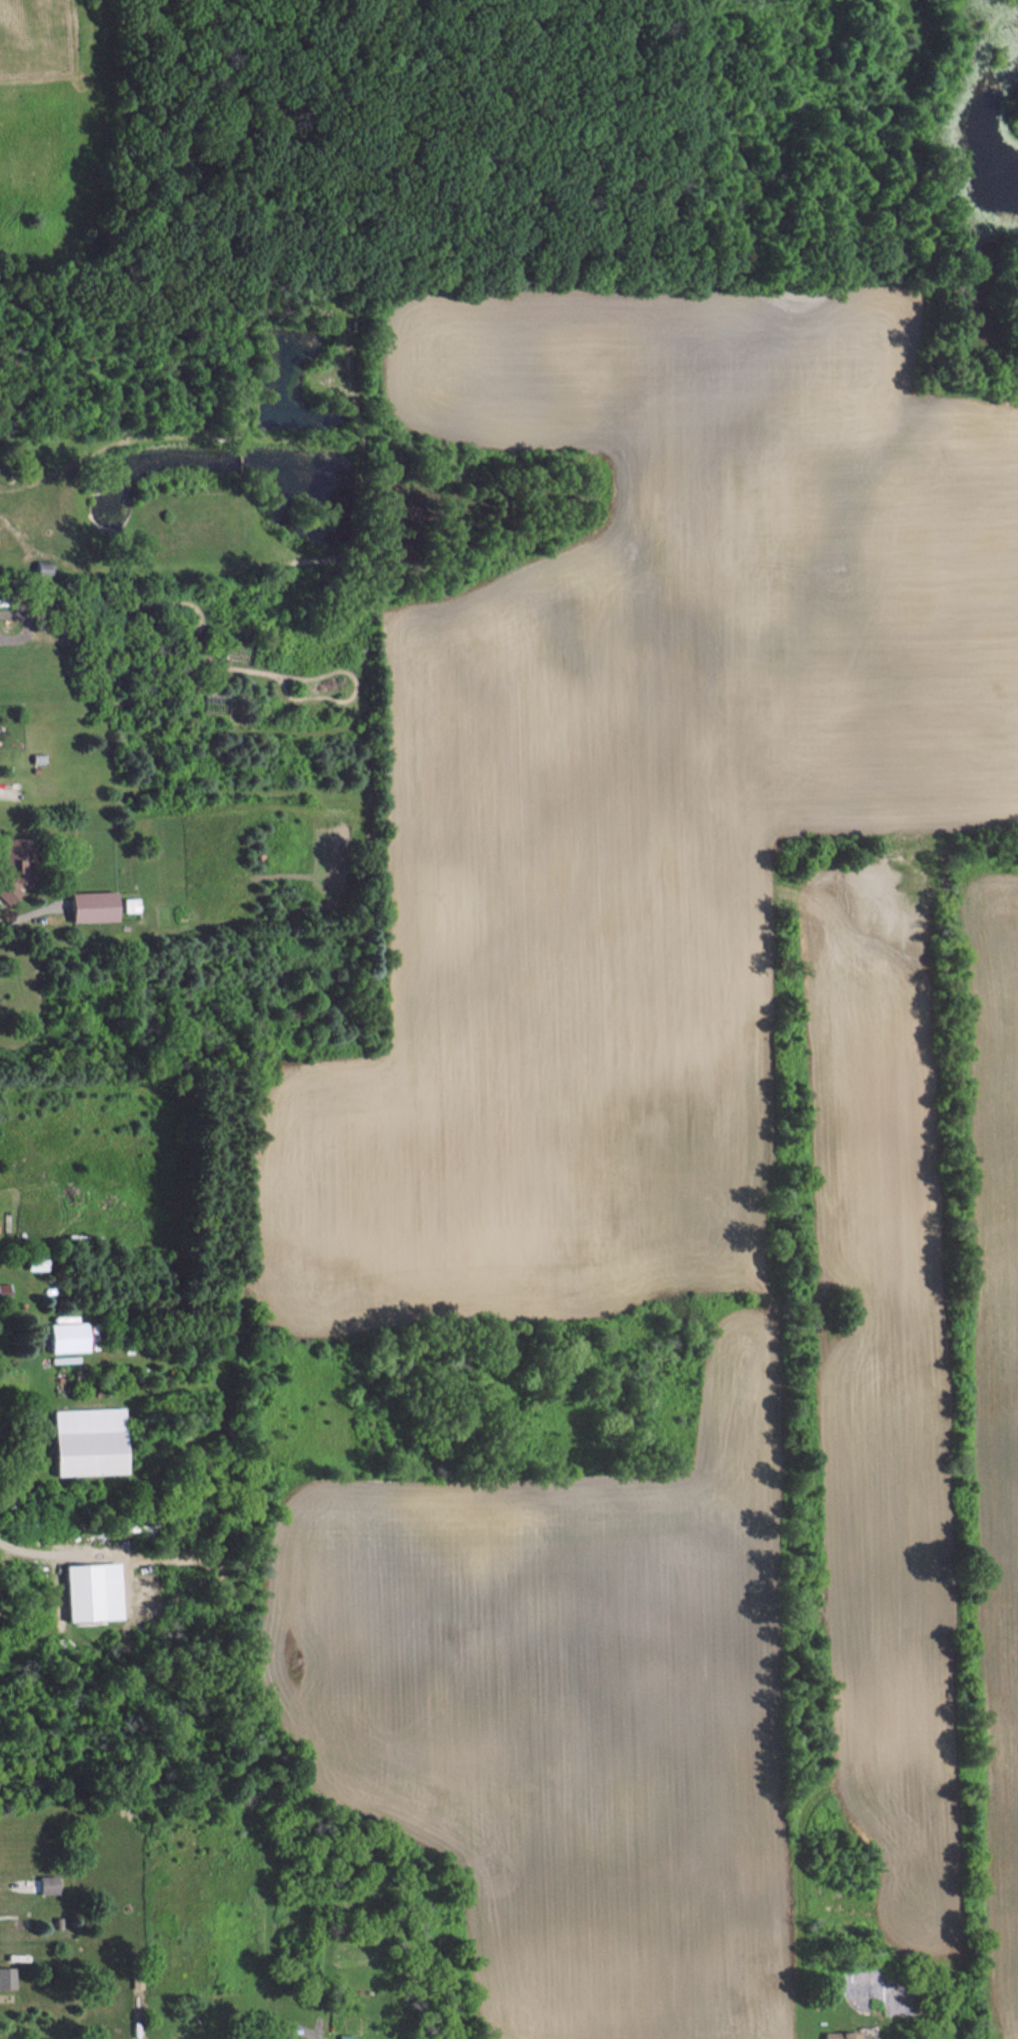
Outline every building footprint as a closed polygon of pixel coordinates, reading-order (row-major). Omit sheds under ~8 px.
[(51,564),(37,564),(37,575),(51,576),(51,564)] [(36,839),(4,839),(4,902),(21,902),(21,886),(36,886),(36,839)] [(74,923),(120,923),(120,893),(74,893),(74,923)] [(48,1256),(29,1256),(29,1270),(48,1270),(48,1256)] [(53,1354),(90,1353),(89,1322),(78,1323),(78,1318),(51,1319),(53,1354)] [(128,1474),(127,1408),(56,1410),(58,1476),(128,1474)] [(70,1622),(125,1619),(122,1563),(68,1565),(70,1622)] [(60,1894),(60,1876),(42,1876),(42,1894),(60,1894)] [(17,1968),(0,1968),(0,1989),(17,1989),(17,1968)]
